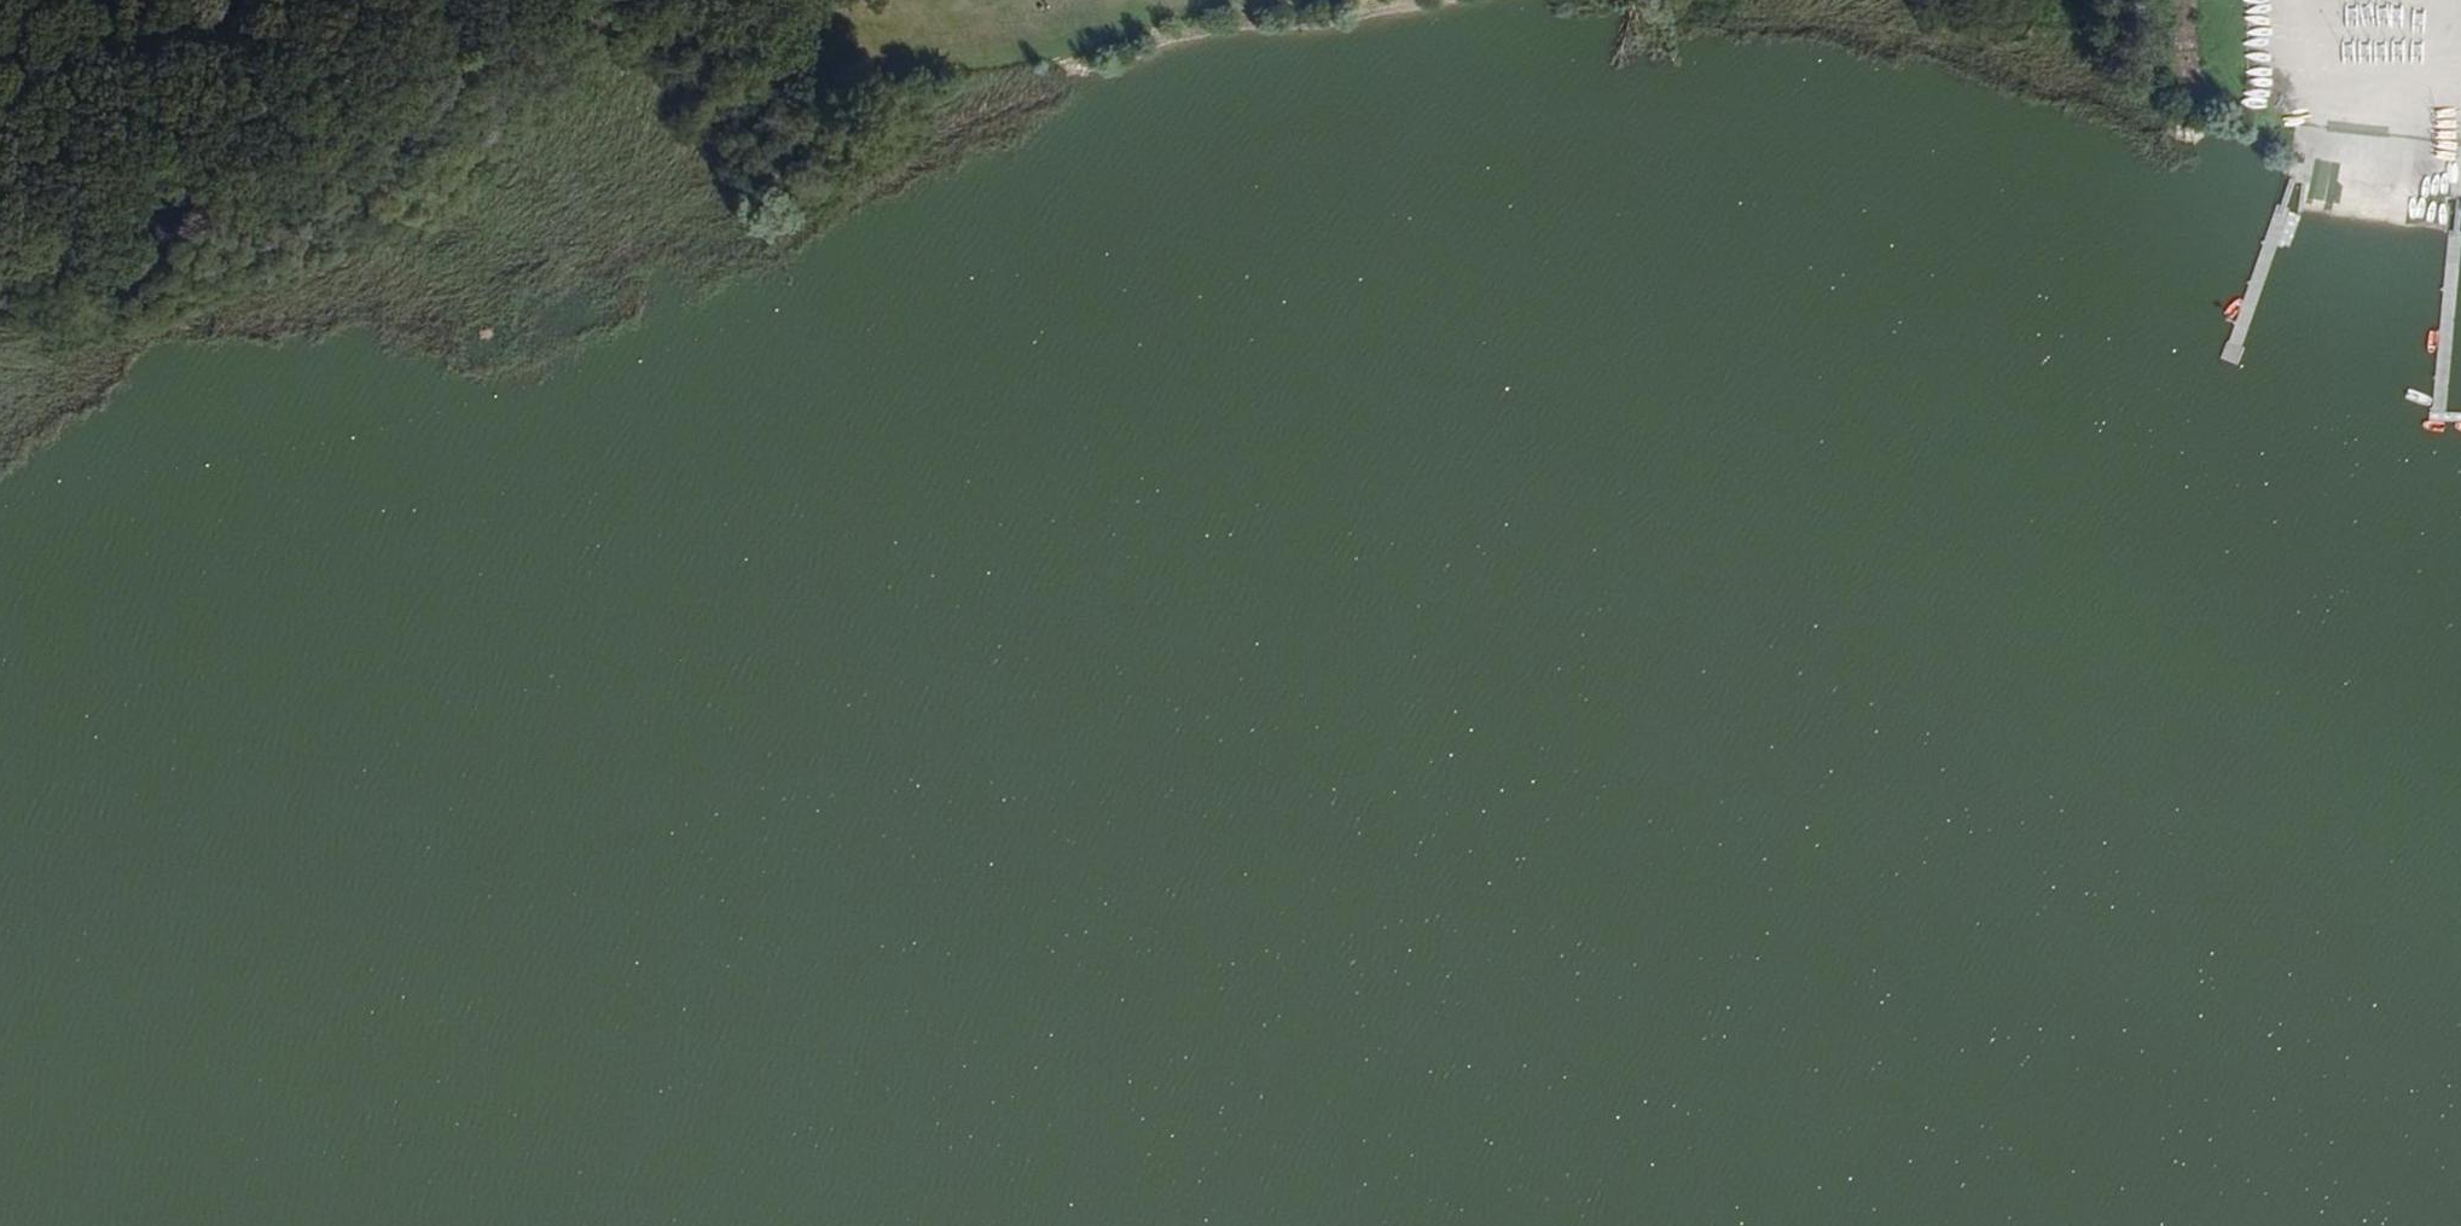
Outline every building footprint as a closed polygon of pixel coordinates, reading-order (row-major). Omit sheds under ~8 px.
[(2321,206),(2364,208),(2367,149),(2325,146),(2321,206)]
